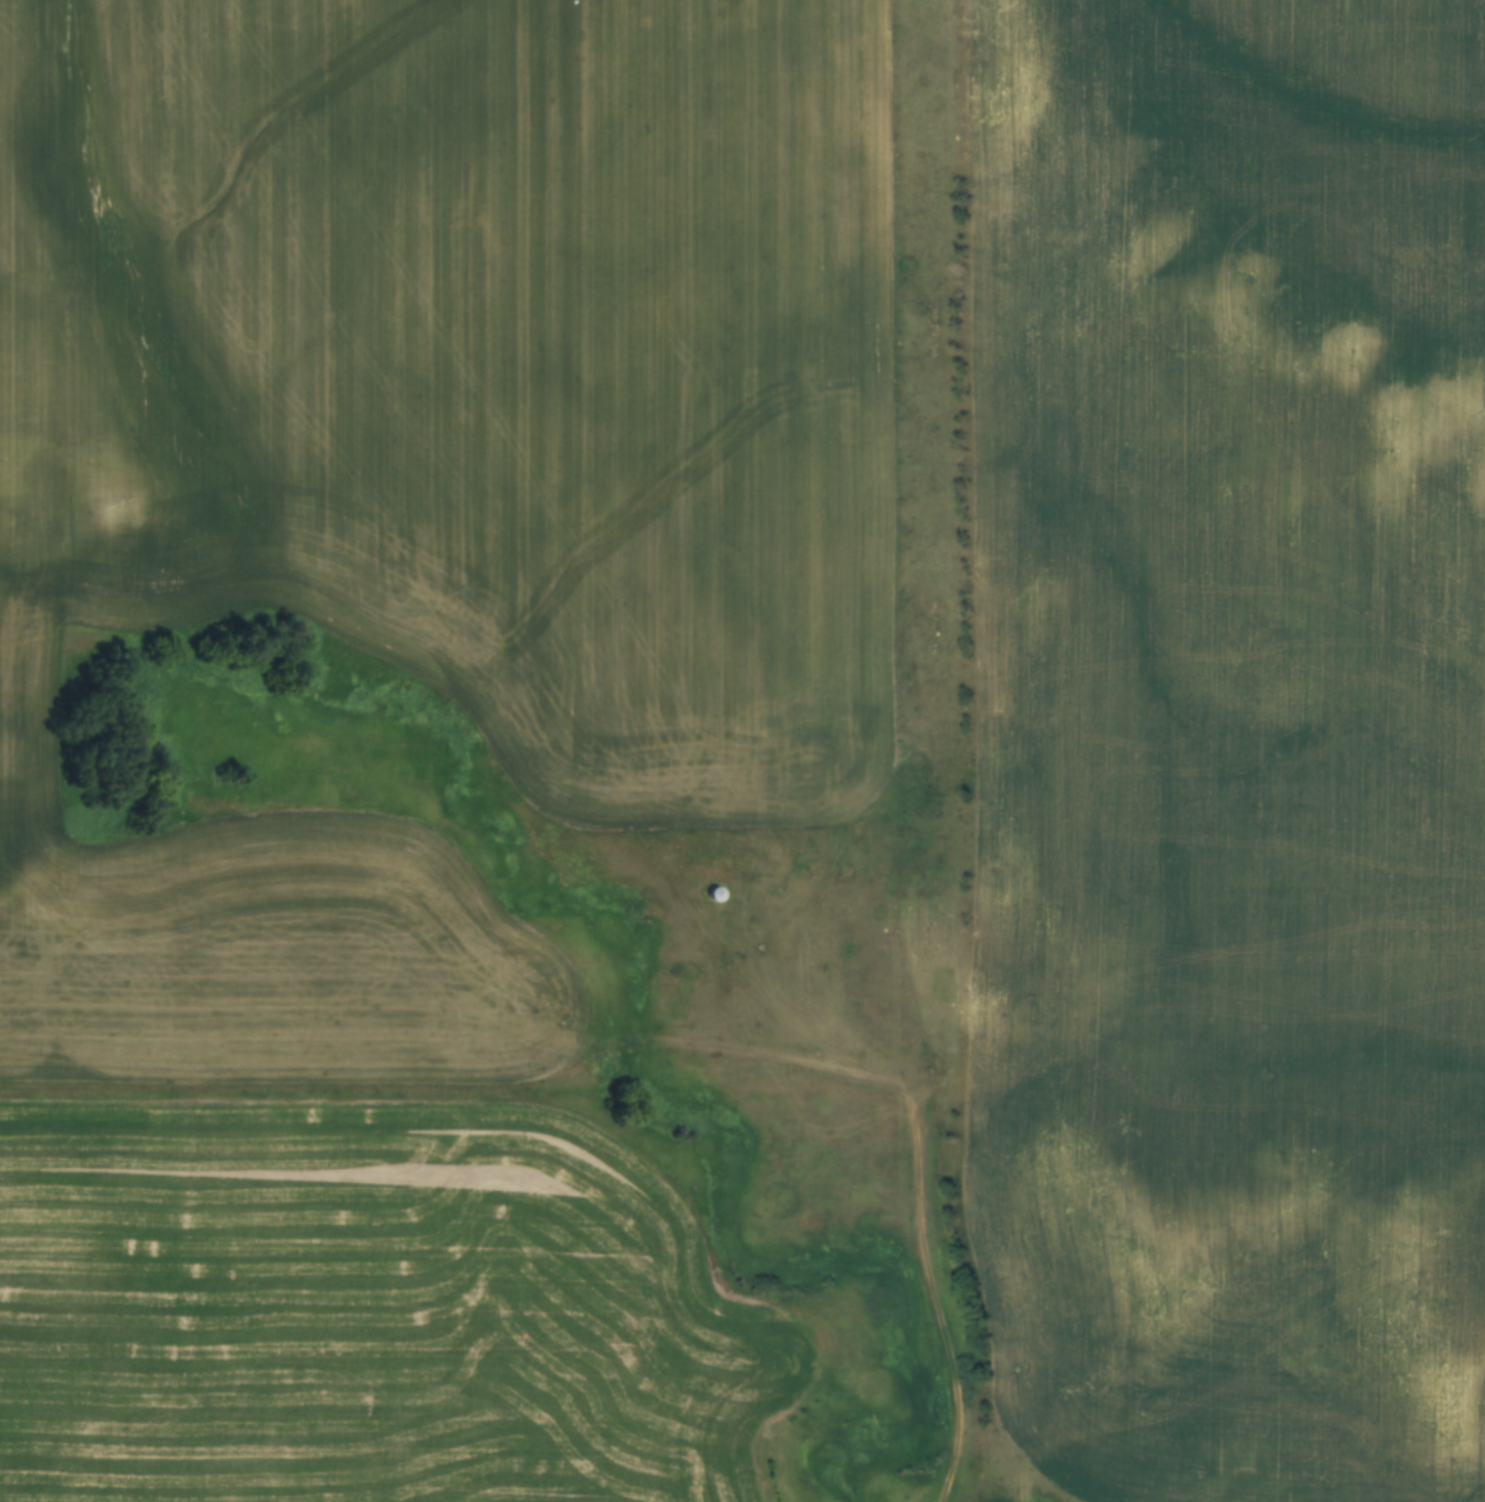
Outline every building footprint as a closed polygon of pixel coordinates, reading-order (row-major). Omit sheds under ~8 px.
[(724,888),(712,890),(714,903),(726,901),(724,888)]
